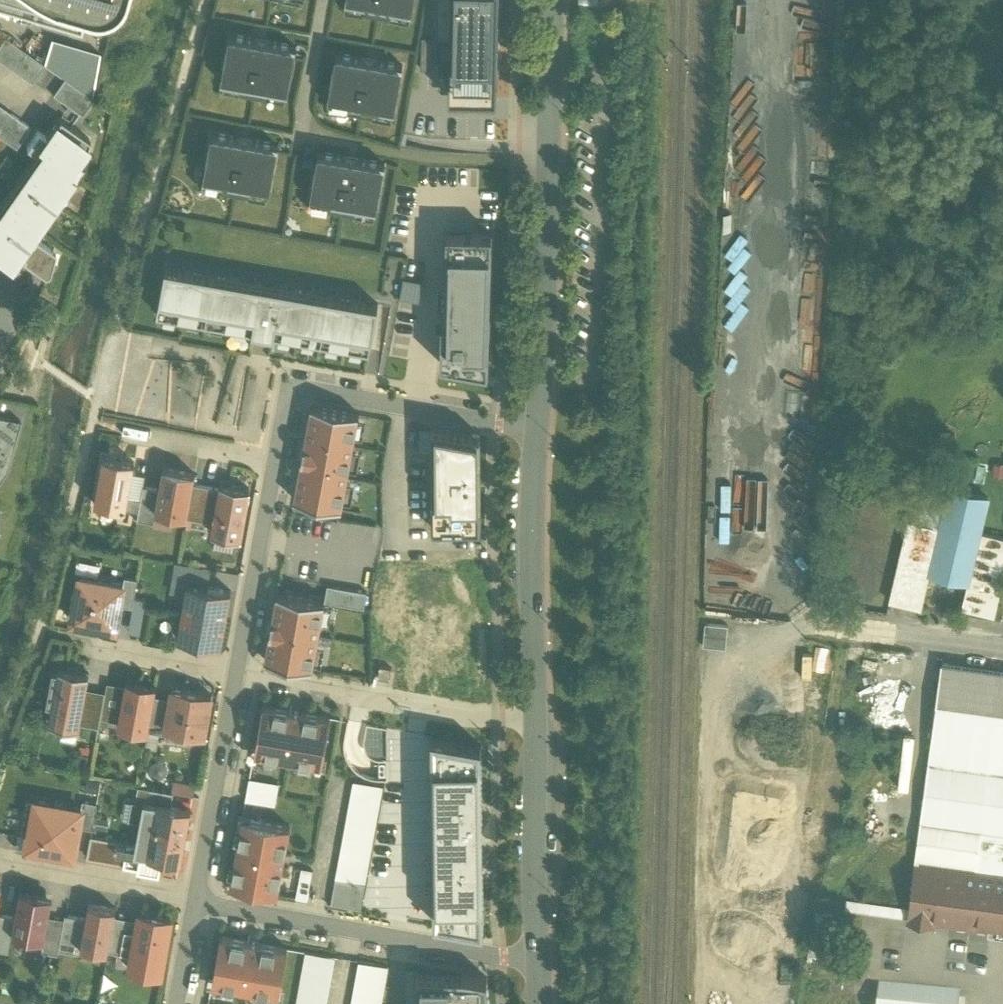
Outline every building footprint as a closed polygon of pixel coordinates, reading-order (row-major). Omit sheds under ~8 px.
[(0,5),(0,9),(81,33),(84,20),(89,21),(99,22),(108,19),(116,14),(123,6),(125,0),(2,0),(0,5)] [(346,1),(366,4),(365,9),(391,13),(391,9),(412,12),(414,0),(346,0),(346,1)] [(468,70),(460,70),(460,94),(508,94),(509,0),(468,0),(468,70)] [(297,45),(230,32),(221,79),(242,83),(241,88),(266,92),(267,87),(288,91),(297,45)] [(5,38),(0,45),(0,61),(32,83),(44,65),(5,38)] [(403,64),(337,52),(328,99),(349,103),(348,107),(373,112),(374,107),(394,111),(403,64)] [(94,99),(64,79),(53,95),(82,115),(94,99)] [(0,127),(0,137),(16,148),(31,127),(10,113),(0,127)] [(46,137),(38,131),(26,147),(36,154),(38,152),(43,155),(5,209),(9,212),(0,225),(0,258),(13,267),(21,256),(23,258),(22,260),(43,274),(45,275),(48,274),(50,272),(52,263),(44,258),(51,248),(35,237),(32,242),(31,241),(39,230),(32,226),(40,215),(46,219),(57,203),(51,199),(59,188),(65,192),(76,176),(70,172),(83,153),(85,155),(89,139),(59,118),(46,137)] [(279,143),(212,131),(204,178),(224,182),(223,187),(249,191),(250,186),(270,190),(279,143)] [(386,162),(319,150),(311,198),(331,201),(330,206),(355,210),(356,206),(377,209),(386,162)] [(492,231),(448,230),(447,328),(437,327),(436,356),(490,372),(492,231)] [(378,302),(166,264),(158,311),(369,350),(378,302)] [(169,422),(194,423),(196,405),(170,403),(169,422)] [(366,413),(311,404),(296,500),(351,509),(366,413)] [(0,417),(0,481),(7,472),(21,421),(0,417)] [(478,525),(475,433),(433,426),(434,527),(478,525)] [(131,468),(104,465),(98,508),(125,512),(131,468)] [(187,516),(195,473),(164,467),(156,510),(187,516)] [(251,488),(221,482),(212,533),(242,539),(251,488)] [(988,497),(950,488),(940,528),(929,573),(968,582),(980,532),(988,497)] [(940,528),(908,520),(890,601),(921,608),(929,573),(940,528)] [(980,532),(968,582),(962,608),(995,616),(1002,581),(1002,537),(980,532)] [(130,586),(81,576),(71,625),(120,635),(130,586)] [(188,582),(183,610),(227,618),(232,590),(188,582)] [(335,605),(277,594),(264,662),(321,673),(335,605)] [(136,597),(134,630),(143,631),(145,597),(136,597)] [(227,618),(183,610),(178,637),(221,645),(227,618)] [(792,674),(814,674),(815,652),(792,652),(792,674)] [(942,663),(937,703),(1002,712),(1002,672),(942,663)] [(93,680),(58,673),(46,728),(81,736),(93,680)] [(156,690),(125,684),(115,733),(146,739),(156,690)] [(208,699),(174,693),(168,731),(202,737),(208,699)] [(937,703),(915,859),(1002,871),(1002,712),(937,703)] [(328,722),(268,711),(260,758),(319,769),(328,722)] [(484,931),(481,744),(432,736),(434,921),(484,931)] [(247,797),(277,804),(283,781),(252,774),(247,797)] [(383,786),(353,781),(332,902),(362,906),(383,786)] [(152,836),(186,841),(192,808),(158,802),(152,836)] [(82,814),(33,805),(26,845),(74,854),(82,814)] [(290,826),(243,817),(231,884),(278,893),(290,826)] [(182,862),(186,841),(152,836),(148,856),(182,862)] [(915,859),(907,919),(1002,932),(1002,871),(915,859)] [(311,897),(314,868),(302,866),(299,896),(311,897)] [(49,902),(19,897),(12,940),(43,945),(49,902)] [(115,913),(88,909),(81,950),(109,954),(115,913)] [(168,924),(137,919),(129,972),(160,977),(168,924)] [(221,935),(212,983),(279,995),(288,947),(221,935)] [(306,952),(296,1003),(327,1003),(335,957),(306,952)] [(359,961),(351,1003),(382,1003),(388,966),(359,961)] [(416,973),(416,1003),(490,1003),(488,978),(467,973),(416,973)] [(880,988),(879,1003),(960,1003),(961,997),(880,988)]
